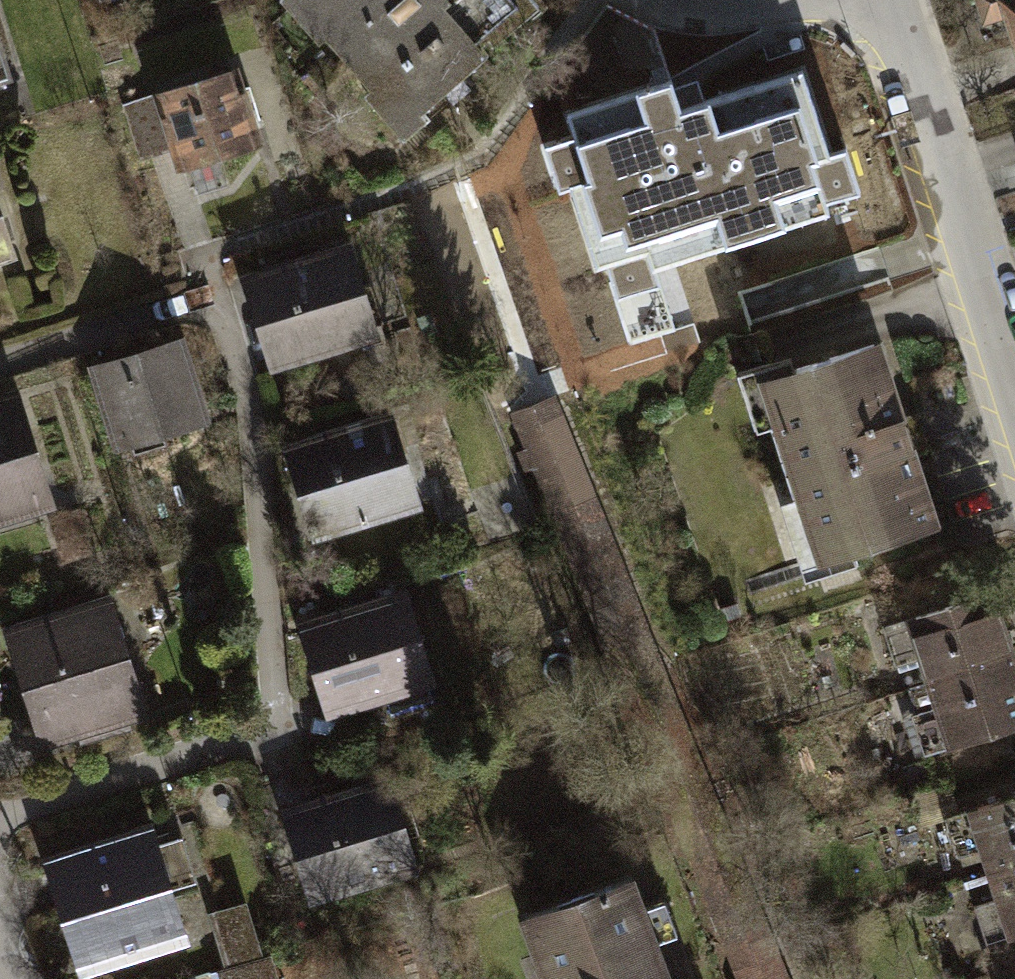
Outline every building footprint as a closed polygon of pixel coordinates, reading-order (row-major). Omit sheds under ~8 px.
[(282,4),(323,48),(328,43),(373,90),(365,97),(407,142),(428,123),(421,116),(540,6),(534,0),(286,0),(282,4)] [(1014,51),(1014,0),(976,0),(982,20),(1004,14),(1014,51)] [(11,87),(0,50),(0,90),(11,87)] [(680,110),(671,81),(567,115),(590,185),(572,190),(597,267),(650,250),(655,267),(831,210),(814,158),(829,153),(802,70),(680,110)] [(240,72),(125,112),(145,170),(177,159),(191,201),(231,187),(222,162),(266,147),(240,72)] [(18,263),(0,199),(0,269),(18,263)] [(354,247),(242,282),(273,380),(385,345),(354,247)] [(190,343),(92,373),(120,459),(130,456),(134,468),(175,455),(171,443),(217,431),(190,343)] [(948,531),(885,345),(801,374),(797,362),(740,381),(761,441),(773,437),(795,502),(781,507),(808,588),(861,571),(858,561),(948,531)] [(0,404),(0,534),(62,514),(25,397),(0,404)] [(513,475),(492,419),(458,431),(447,401),(402,417),(434,504),(513,475)] [(557,405),(510,424),(738,978),(793,978),(557,405)] [(400,417),(286,452),(317,549),(430,514),(400,417)] [(926,687),(1014,660),(1014,641),(1001,596),(887,632),(900,674),(920,667),(926,687)] [(410,597),(299,631),(327,721),(438,686),(410,597)] [(110,602),(6,634),(44,758),(157,723),(134,649),(125,652),(110,602)] [(923,757),(1014,728),(1014,660),(926,687),(911,692),(920,718),(911,720),(913,726),(897,731),(905,756),(921,751),(923,757)] [(990,750),(936,767),(944,791),(997,774),(990,750)] [(394,784),(284,815),(313,916),(423,884),(394,784)] [(992,879),(1014,871),(1014,801),(971,814),(992,879)] [(156,829),(45,863),(80,977),(191,943),(177,898),(199,891),(185,846),(163,853),(156,829)] [(989,950),(1014,942),(1014,871),(992,879),(999,901),(976,908),(989,950)] [(543,978),(675,978),(638,879),(522,921),(543,978)] [(250,908),(212,920),(228,972),(267,960),(250,908)] [(217,978),(287,978),(280,956),(267,960),(228,972),(216,976),(217,978)]
